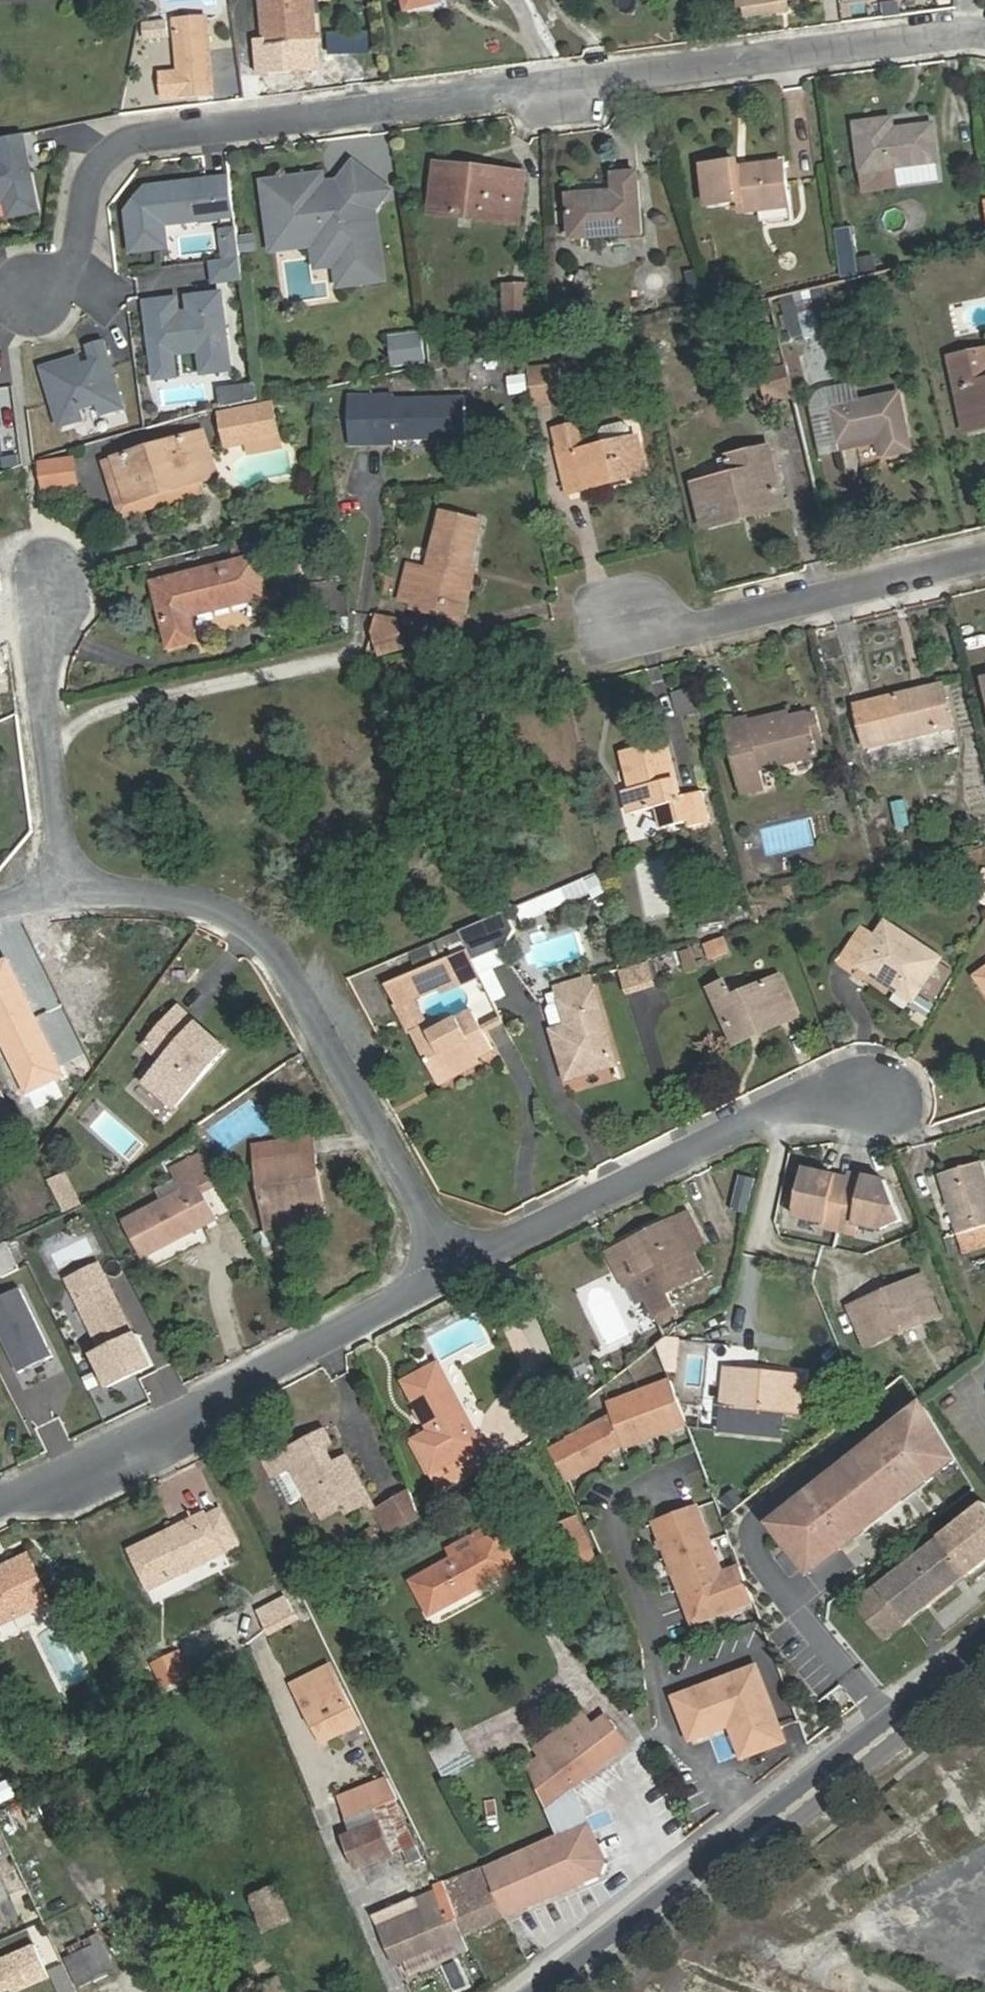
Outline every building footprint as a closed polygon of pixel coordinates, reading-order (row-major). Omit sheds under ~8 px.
[(314,0),(264,0),(267,45),(317,42),(314,0)] [(410,10),(443,2),(443,0),(407,0),(410,10)] [(788,0),(771,0),(748,3),(749,14),(789,8),(788,0)] [(212,21),(182,23),(187,97),(218,95),(212,21)] [(149,26),(151,41),(173,40),(172,25),(149,26)] [(368,27),(329,30),(330,55),(370,52),(368,27)] [(858,123),(867,190),(898,186),(896,166),(940,160),(935,125),(895,131),(893,119),(858,123)] [(0,142),(0,204),(7,203),(10,220),(40,214),(32,172),(27,173),(26,166),(31,165),(25,137),(0,142)] [(745,212),(790,207),(786,164),(741,169),(740,162),(706,166),(709,203),(744,200),(745,212)] [(465,174),(467,167),(438,163),(431,212),(505,222),(510,181),(465,174)] [(266,191),(273,241),(321,234),(336,246),(338,263),(347,262),(350,283),(381,278),(372,210),(381,198),(380,187),(353,167),(342,181),(340,185),(321,187),(321,184),(318,184),(314,181),(309,182),(306,186),(266,191)] [(527,175),(467,167),(465,174),(510,181),(505,222),(521,224),(527,175)] [(574,238),(643,233),(640,173),(617,174),(618,192),(571,195),(574,238)] [(233,205),(229,178),(191,182),(191,186),(186,187),(181,184),(145,188),(126,213),(131,254),(168,249),(165,226),(199,222),(198,209),(233,205)] [(320,178),(265,186),(266,191),(306,186),(309,182),(314,181),(318,184),(321,184),(320,178)] [(234,217),(233,205),(198,209),(199,222),(234,217)] [(236,229),(221,231),(222,241),(237,240),(236,229)] [(273,241),(274,249),(315,243),(318,266),(338,263),(336,246),(321,234),(273,241)] [(237,240),(222,241),(224,260),(239,258),(237,240)] [(211,262),(214,282),(242,279),(239,258),(224,260),(211,262)] [(338,263),(341,284),(350,283),(347,262),(338,263)] [(531,288),(509,288),(510,325),(531,325),(531,288)] [(178,299),(147,303),(157,379),(177,377),(174,354),(199,351),(202,374),(230,370),(220,294),(189,298),(191,313),(187,314),(187,319),(180,320),(178,299)] [(793,304),(799,384),(836,381),(830,302),(793,304)] [(423,334),(394,337),(397,366),(426,363),(423,334)] [(82,354),(44,366),(61,425),(85,418),(82,407),(100,402),(103,412),(125,406),(105,340),(90,344),(95,361),(85,364),(82,354)] [(953,357),(966,423),(984,420),(984,351),(953,357)] [(534,407),(565,401),(557,362),(526,368),(534,407)] [(787,366),(763,370),(768,400),(792,396),(787,366)] [(527,374),(507,375),(508,395),(528,394),(527,374)] [(254,381),(242,382),(243,392),(244,401),(257,399),(254,381)] [(243,392),(217,397),(219,406),(244,401),(243,392)] [(831,408),(839,443),(885,434),(889,455),(913,450),(900,394),(831,408)] [(375,404),(351,404),(352,444),(376,444),(394,444),(394,438),(466,437),(466,399),(393,400),(393,395),(375,395),(375,404)] [(279,405),(228,415),(234,446),(251,443),(285,436),(279,405)] [(966,423),(967,431),(984,427),(984,420),(966,423)] [(117,459),(128,494),(163,483),(166,492),(200,482),(219,477),(205,432),(117,459)] [(885,434),(839,443),(841,451),(878,444),(880,456),(889,455),(885,434)] [(251,443),(253,452),(287,446),(285,436),(251,443)] [(640,439),(578,454),(585,481),(610,475),(611,483),(648,474),(640,439)] [(742,510),(784,501),(772,449),(730,459),(734,477),(698,485),(707,526),(743,517),(742,510)] [(77,477),(70,454),(41,462),(44,487),(77,477)] [(585,481),(578,454),(561,458),(570,493),(611,483),(610,475),(585,481)] [(117,459),(106,462),(123,515),(203,491),(200,482),(166,492),(163,483),(128,494),(117,459)] [(786,508),(784,501),(742,510),(743,517),(786,508)] [(468,567),(470,567),(482,523),(444,512),(429,570),(410,564),(401,598),(415,602),(417,593),(458,605),(468,567)] [(199,639),(194,616),(269,597),(259,556),(154,582),(169,646),(199,639)] [(476,569),(470,567),(468,567),(458,605),(417,593),(415,602),(414,607),(463,621),(476,569)] [(378,657),(406,650),(397,613),(369,619),(378,657)] [(856,704),(866,747),(955,727),(944,684),(856,704)] [(790,711),(749,721),(751,727),(792,717),(790,711)] [(751,727),(749,721),(749,718),(728,722),(744,791),(765,787),(761,768),(818,756),(809,713),(792,717),(751,727)] [(632,790),(625,791),(631,813),(658,807),(663,827),(692,820),(693,826),(709,822),(702,791),(680,796),(667,740),(623,751),(632,790)] [(973,897),(984,903),(984,874),(973,897)] [(505,913),(461,928),(471,956),(515,940),(505,913)] [(859,964),(913,1000),(941,960),(887,923),(859,964)] [(723,936),(701,945),(708,963),(730,954),(723,936)] [(455,956),(469,951),(463,939),(450,944),(455,956)] [(677,952),(684,973),(698,969),(692,948),(677,952)] [(8,958),(0,962),(0,1043),(24,1094),(63,1076),(8,958)] [(388,984),(439,1079),(478,1058),(494,1050),(473,1009),(433,1030),(417,1000),(432,993),(439,991),(445,987),(451,983),(452,982),(458,977),(449,959),(388,984)] [(655,979),(648,959),(620,968),(626,988),(655,979)] [(567,1025),(553,1030),(567,1079),(617,1064),(592,976),(557,987),(567,1025)] [(714,987),(735,1032),(791,1006),(778,977),(733,997),(726,982),(714,987)] [(791,1006),(735,1032),(739,1042),(796,1017),(791,1006)] [(149,1044),(159,1053),(192,1017),(181,1007),(149,1044)] [(167,1061),(200,1024),(192,1017),(159,1053),(167,1061)] [(200,1024),(167,1061),(148,1082),(176,1108),(228,1049),(200,1024)] [(141,1046),(132,1055),(150,1071),(158,1062),(141,1046)] [(481,1063),(478,1058),(439,1079),(442,1084),(481,1063)] [(16,1125),(0,1088),(0,1132),(16,1125)] [(310,1136),(259,1145),(274,1229),(310,1222),(307,1205),(324,1202),(320,1179),(313,1181),(309,1154),(312,1153),(310,1136)] [(174,1168),(179,1179),(185,1190),(165,1200),(127,1220),(145,1255),(218,1218),(204,1193),(226,1182),(209,1150),(174,1168)] [(312,1153),(309,1154),(313,1181),(320,1179),(324,1202),(328,1201),(319,1152),(312,1153)] [(966,1254),(984,1248),(984,1164),(984,1162),(942,1175),(966,1254)] [(851,1179),(806,1166),(792,1212),(822,1221),(820,1226),(836,1230),(851,1179)] [(67,1171),(47,1180),(63,1214),(83,1205),(67,1171)] [(886,1183),(852,1173),(851,1179),(836,1230),(852,1235),(855,1225),(878,1231),(902,1221),(886,1183)] [(185,1190),(179,1179),(159,1189),(165,1200),(185,1190)] [(219,1215),(230,1209),(219,1187),(208,1192),(219,1215)] [(632,1251),(613,1260),(625,1287),(656,1272),(666,1293),(705,1273),(695,1251),(707,1246),(692,1213),(628,1245),(632,1251)] [(0,1246),(0,1270),(4,1277),(24,1268),(11,1241),(0,1246)] [(609,1254),(613,1260),(632,1251),(628,1245),(609,1254)] [(101,1265),(71,1280),(78,1296),(109,1281),(101,1265)] [(854,1308),(869,1344),(937,1315),(923,1280),(854,1308)] [(105,1351),(95,1356),(110,1387),(155,1365),(140,1335),(136,1337),(109,1281),(78,1296),(105,1351)] [(0,1299),(0,1329),(21,1373),(55,1356),(22,1288),(0,1299)] [(415,1440),(433,1473),(482,1446),(439,1363),(405,1382),(431,1431),(415,1440)] [(724,1407),(799,1415),(804,1377),(729,1368),(724,1407)] [(621,1456),(627,1453),(628,1455),(689,1431),(672,1389),(612,1412),(617,1426),(573,1450),(574,1452),(557,1461),(572,1490),(591,1480),(588,1475),(622,1457),(621,1456)] [(843,1460),(889,1515),(901,1506),(894,1496),(921,1474),(928,1484),(959,1457),(923,1396),(843,1460)] [(785,1414),(783,1434),(796,1436),(798,1416),(785,1414)] [(330,1433),(266,1465),(273,1478),(279,1475),(296,1466),(310,1493),(318,1508),(334,1499),(338,1507),(346,1503),(342,1495),(348,1492),(358,1511),(371,1504),(375,1502),(353,1457),(338,1465),(330,1449),(337,1446),(330,1433)] [(843,1460),(767,1521),(809,1575),(847,1534),(870,1515),(878,1524),(889,1515),(843,1460)] [(296,1466),(279,1475),(294,1502),(310,1493),(296,1466)] [(928,1484),(921,1474),(894,1496),(901,1506),(928,1484)] [(424,1516),(414,1490),(386,1507),(400,1532),(424,1516)] [(375,1502),(371,1504),(390,1538),(400,1532),(386,1507),(381,1509),(377,1501),(375,1502)] [(879,1587),(909,1623),(984,1564),(984,1506),(879,1587)] [(207,1515),(133,1550),(151,1588),(226,1553),(225,1550),(238,1543),(222,1511),(209,1518),(207,1515)] [(701,1515),(660,1530),(697,1629),(757,1607),(745,1574),(726,1581),(701,1515)] [(878,1524),(870,1515),(847,1534),(854,1543),(878,1524)] [(351,1537),(360,1555),(383,1543),(374,1526),(351,1537)] [(473,1548),(414,1580),(431,1614),(519,1567),(500,1533),(488,1540),(483,1531),(469,1539),(473,1548)] [(560,1542),(576,1580),(601,1570),(585,1532),(560,1542)] [(854,1543),(847,1534),(809,1575),(824,1567),(854,1543)] [(52,1600),(29,1554),(0,1568),(0,1625),(52,1600)] [(909,1623),(879,1587),(858,1603),(887,1641),(909,1623)] [(283,1601),(257,1614),(266,1632),(290,1615),(283,1601)] [(266,1632),(262,1635),(265,1639),(293,1619),(290,1615),(266,1632)] [(174,1656),(158,1663),(169,1685),(185,1678),(174,1656)] [(738,1760),(786,1742),(758,1661),(669,1695),(689,1744),(728,1728),(738,1760)] [(158,1663),(154,1665),(165,1687),(169,1685),(158,1663)] [(294,1684),(298,1692),(334,1674),(330,1666),(294,1684)] [(334,1674),(298,1692),(323,1742),(360,1724),(344,1694),(334,1674)] [(363,1685),(344,1694),(360,1724),(367,1736),(385,1727),(363,1685)] [(595,1726),(585,1713),(537,1749),(543,1757),(576,1790),(629,1746),(607,1717),(595,1726)] [(431,1747),(447,1778),(476,1762),(459,1731),(431,1747)] [(531,1766),(543,1809),(576,1790),(543,1757),(531,1766)] [(555,1833),(548,1837),(574,1885),(602,1875),(607,1862),(576,1790),(543,1809),(555,1833)] [(359,1869),(416,1846),(398,1802),(350,1821),(355,1833),(346,1836),(359,1869)] [(548,1837),(443,1884),(445,1888),(463,1935),(574,1885),(548,1837)] [(827,1873),(836,1886),(855,1874),(846,1860),(827,1873)] [(252,1896),(267,1930),(294,1919),(281,1885),(252,1896)] [(398,1964),(463,1935),(445,1888),(378,1914),(398,1964)] [(97,1934),(60,1955),(80,1988),(116,1967),(97,1934)] [(49,1969),(60,1991),(70,1991),(75,1990),(62,1963),(49,1969)] [(288,1991),(279,1976),(255,1989),(257,1991),(286,1991),(288,1991)] [(381,1982),(351,1991),(385,1991),(381,1982)]
